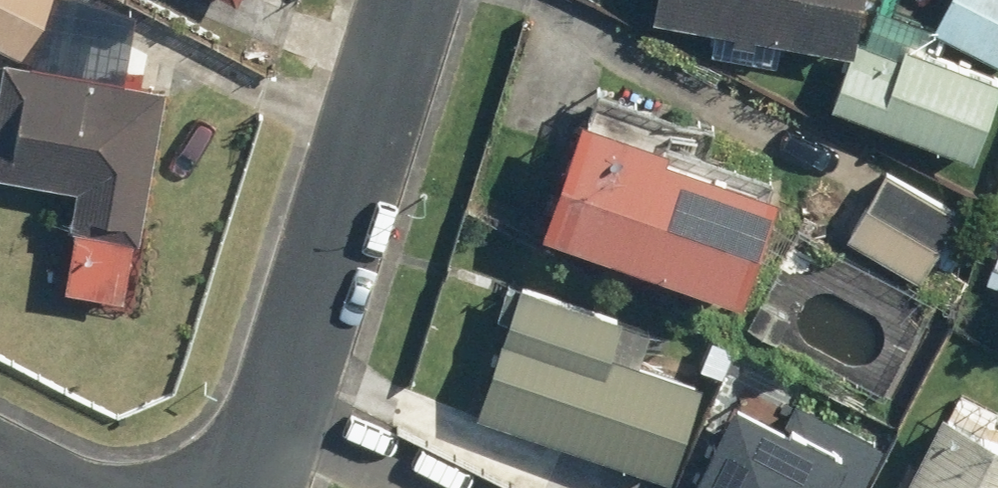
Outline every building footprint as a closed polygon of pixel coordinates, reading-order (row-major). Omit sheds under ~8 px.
[(7,53),(0,89),(0,180),(74,194),(54,295),(123,308),(143,208),(165,91),(32,65),(68,0),(0,0),(0,49),(7,53)] [(654,19),(729,28),(727,41),(762,45),(763,35),(842,44),(821,100),(969,156),(996,83),(853,29),(857,0),(656,0),(654,19)] [(925,30),(997,67),(997,0),(941,0),(925,30)] [(581,90),(531,228),(736,297),(772,192),(658,154),(669,120),(581,90)] [(915,279),(928,257),(947,270),(963,244),(944,232),(955,215),(888,172),(847,236),(915,279)] [(762,328),(881,395),(934,302),(815,235),(762,328)] [(984,281),(997,285),(997,238),(984,281)] [(514,281),(472,414),(666,476),(696,381),(639,362),(651,325),(514,281)] [(688,487),(845,487),(866,443),(735,384),(688,487)] [(960,399),(951,416),(936,408),(894,487),(997,487),(997,420),(960,399)]
